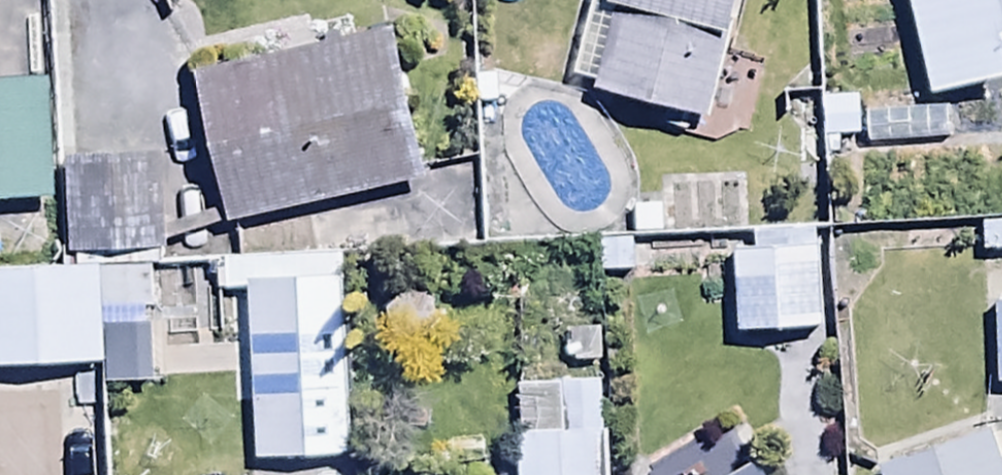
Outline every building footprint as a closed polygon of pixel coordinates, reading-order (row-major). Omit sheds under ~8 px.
[(602,101),(715,124),(741,0),(623,0),(602,101)] [(943,108),(1001,92),(1001,0),(914,0),(943,108)] [(56,211),(49,28),(0,30),(0,214),(56,211)] [(395,37),(200,78),(232,229),(427,188),(395,37)] [(161,163),(70,168),(74,260),(166,256),(161,163)] [(738,257),(740,338),(823,338),(822,234),(758,235),(759,257),(738,257)] [(0,280),(0,379),(106,374),(101,275),(0,280)] [(253,325),(258,468),(349,468),(346,283),(239,286),(239,324),(253,325)] [(605,388),(520,391),(521,474),(606,474),(605,388)] [(914,474),(1001,474),(1001,447),(914,474)]
